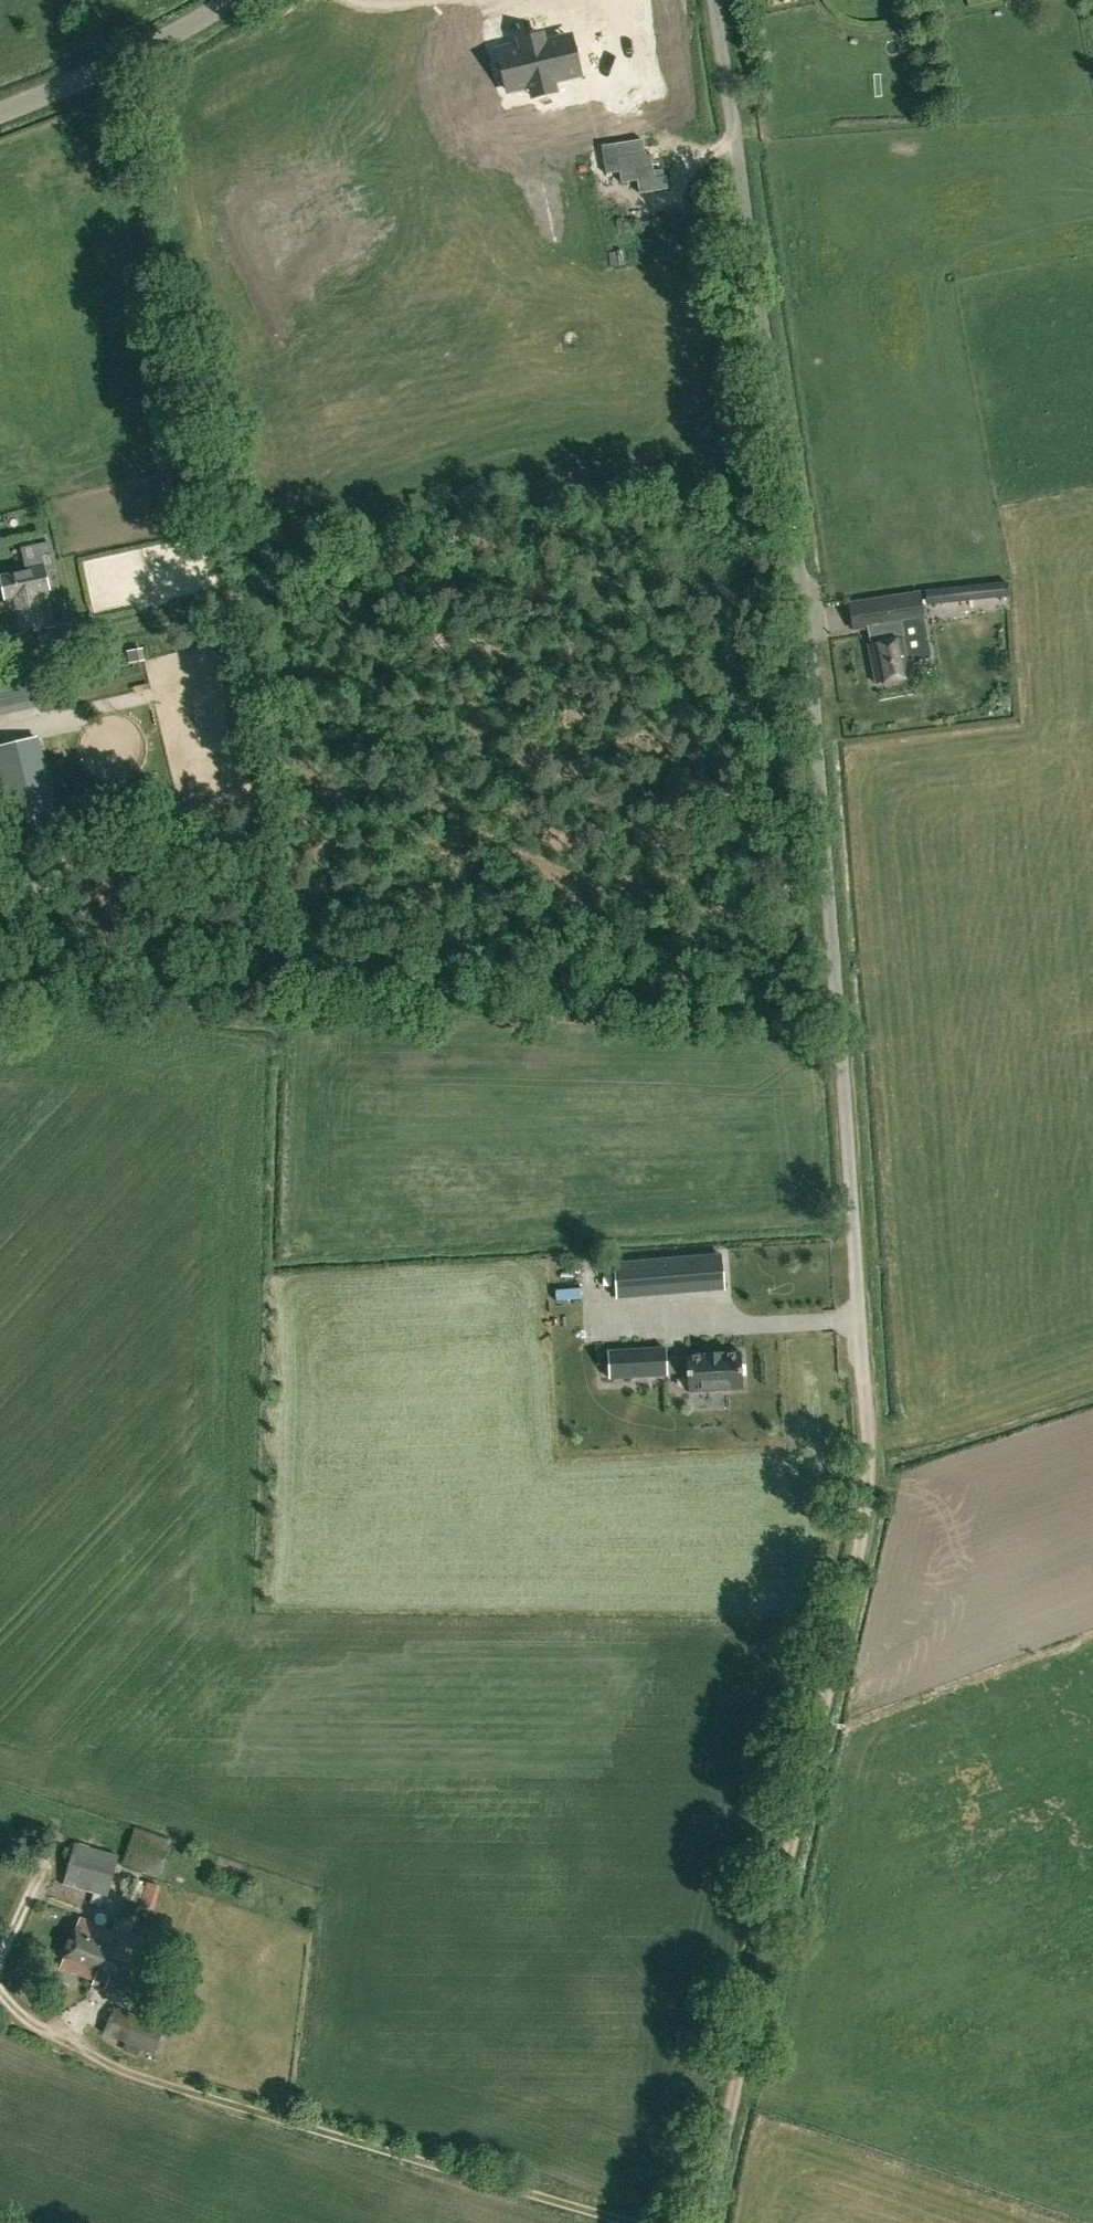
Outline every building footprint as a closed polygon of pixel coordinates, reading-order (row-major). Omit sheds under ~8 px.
[(519,43),(497,49),(506,89),(529,84),(531,92),(554,87),(552,78),(564,75),(565,79),(580,75),(573,43),(560,46),(559,40),(520,49),(519,43)] [(10,612),(15,636),(54,627),(46,589),(48,588),(43,567),(0,577),(5,598),(7,597),(8,604),(0,606),(0,615),(10,612)] [(925,589),(926,604),(1009,596),(1007,582),(925,589)] [(849,604),(853,630),(868,628),(871,645),(868,645),(876,684),(913,677),(905,638),(904,638),(901,623),(923,619),(919,593),(849,604)] [(986,652),(975,667),(985,675),(996,659),(986,652)] [(39,716),(28,667),(0,674),(0,725),(39,716)] [(23,816),(35,865),(77,855),(65,805),(55,808),(43,760),(55,757),(49,735),(0,747),(0,767),(13,819),(23,816)] [(749,1254),(713,1254),(713,1267),(749,1267),(749,1254)] [(643,1289),(643,1296),(698,1291),(695,1256),(617,1263),(619,1290),(643,1289)] [(665,1356),(665,1347),(663,1347),(610,1350),(609,1350),(610,1378),(611,1378),(611,1377),(665,1374),(665,1375),(666,1375),(666,1373),(687,1372),(688,1391),(689,1391),(741,1388),(742,1388),(743,1388),(741,1351),(739,1351),(740,1352),(722,1353),(722,1351),(704,1352),(704,1354),(687,1355),(687,1354),(686,1354),(686,1355),(665,1356)] [(171,1840),(135,1828),(123,1866),(159,1877),(171,1840)] [(63,1884),(107,1897),(119,1855),(75,1843),(63,1884)] [(145,1945),(79,1918),(60,1966),(126,1993),(145,1945)] [(164,2026),(114,2007),(103,2035),(153,2054),(164,2026)]
